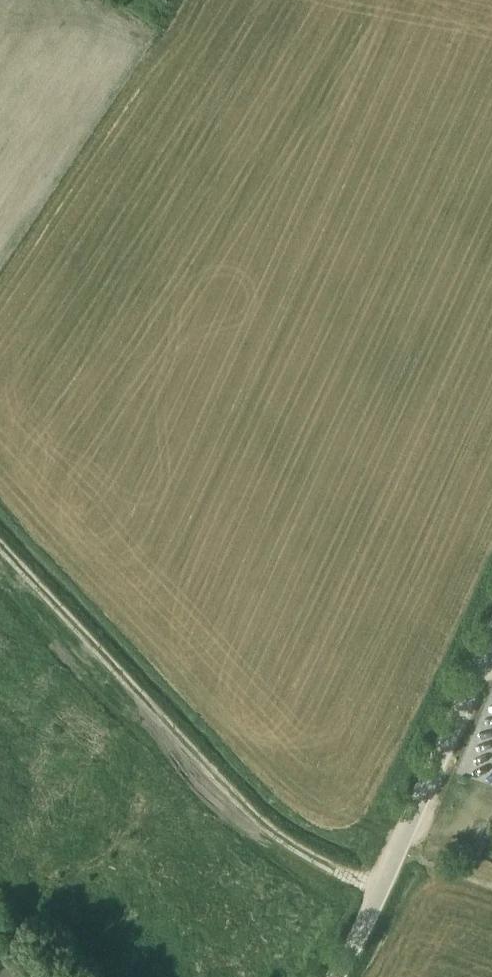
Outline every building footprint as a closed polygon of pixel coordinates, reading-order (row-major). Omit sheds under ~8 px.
[(5,954),(0,959),(0,976),(29,976),(5,954)]
